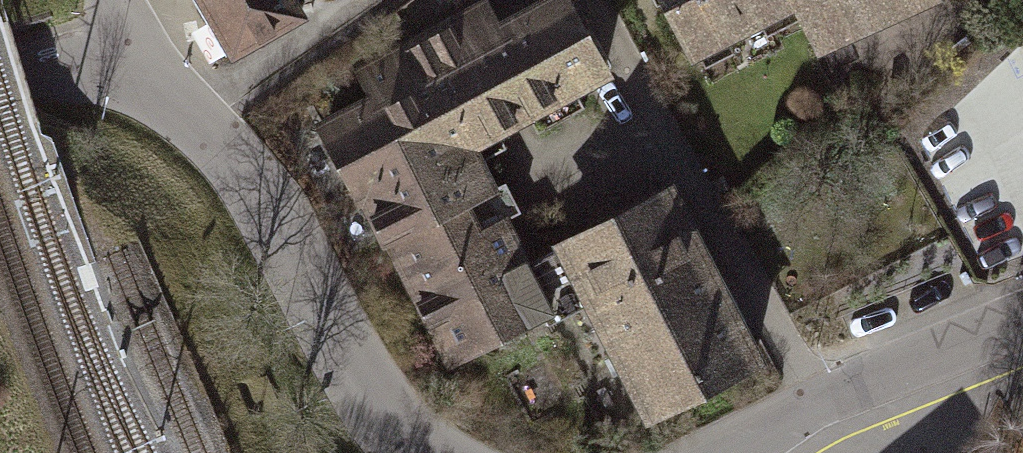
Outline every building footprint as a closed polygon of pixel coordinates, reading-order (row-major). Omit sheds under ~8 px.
[(219,62),(297,17),(286,0),(183,0),(219,62)] [(535,106),(605,68),(568,0),(557,0),(500,31),(495,34),(535,106)] [(685,64),(798,10),(820,55),(933,0),(654,0),(685,64)] [(487,6),(413,46),(463,144),(535,106),(495,34),(500,31),(487,6)] [(386,244),(488,192),(463,144),(413,46),(396,54),(365,76),(379,101),(326,129),(386,244)] [(447,364),(548,312),(488,192),(386,244),(447,364)] [(754,359),(667,192),(541,256),(594,362),(616,351),(648,412),(754,359)]
